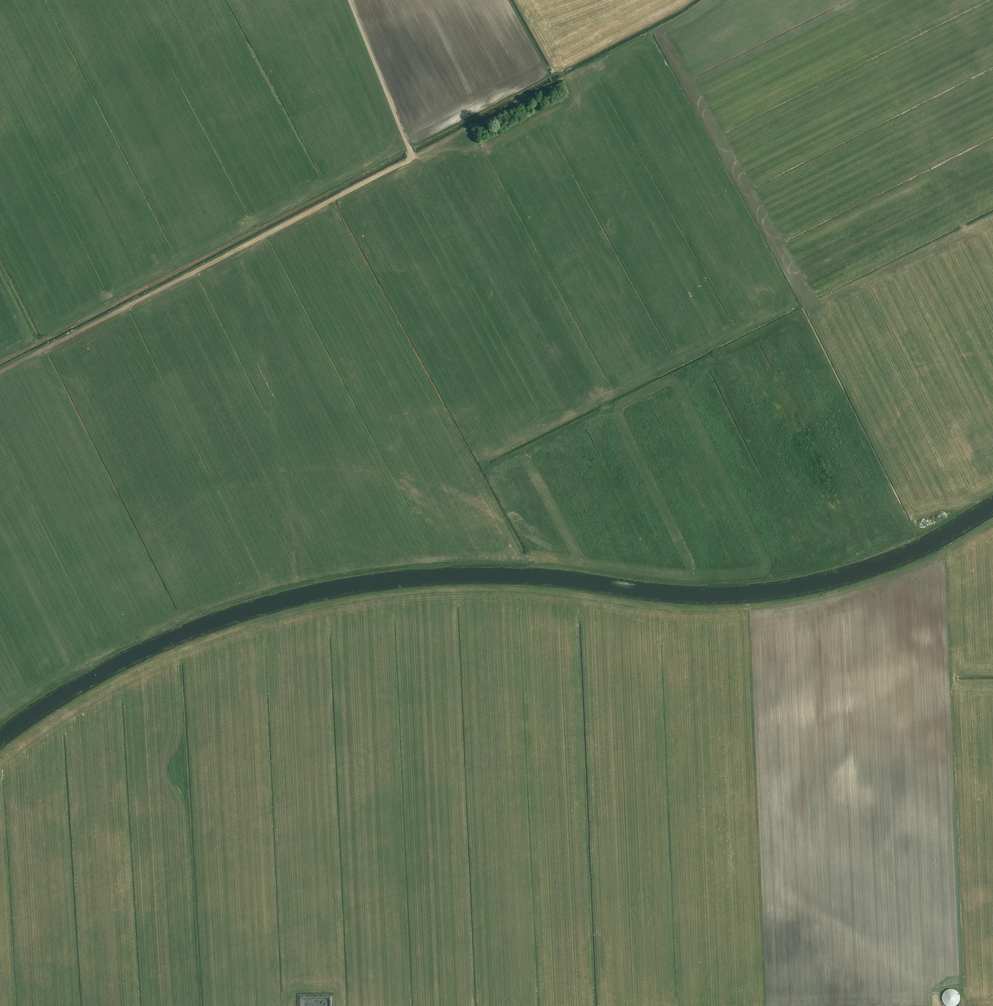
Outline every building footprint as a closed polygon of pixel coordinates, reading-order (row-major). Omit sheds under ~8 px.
[(956,1005),(958,1003),(960,1000),(960,997),(959,993),(957,990),(954,989),(950,989),(947,990),(944,992),(942,995),(942,999),(943,1002),(946,1005),(948,1005),(955,1005),(956,1005)]
